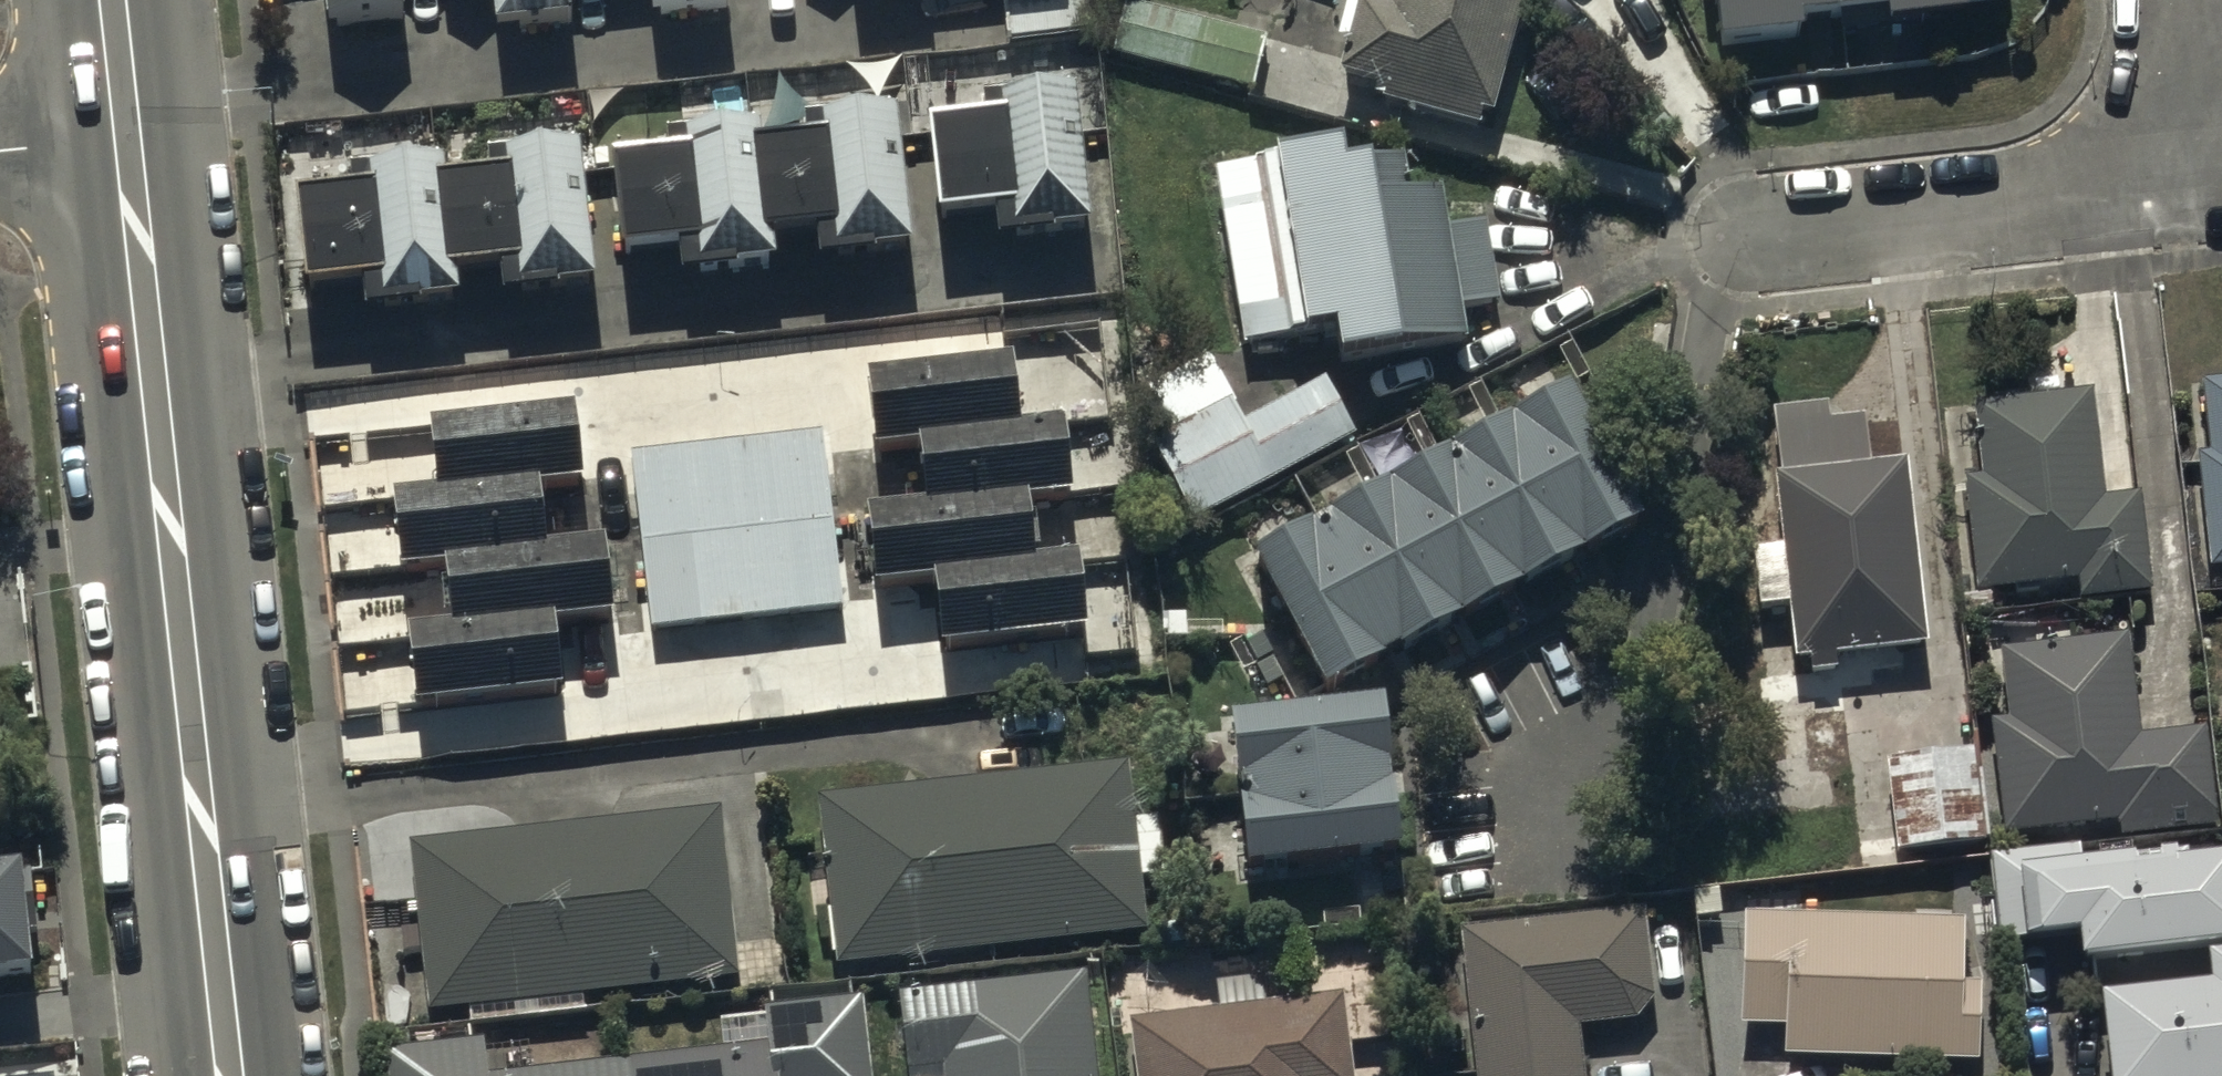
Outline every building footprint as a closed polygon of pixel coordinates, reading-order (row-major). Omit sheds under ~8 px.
[(324,14),(407,4),(406,0),(323,0),(324,14)] [(494,15),(570,7),(569,0),(492,0),(494,15)] [(1004,36),(1094,26),(1091,0),(1000,0),(1004,36)] [(1399,20),(1367,12),(1349,83),(1383,92),(1379,107),(1486,135),(1489,123),(1502,127),(1535,0),(1404,0),(1399,20)] [(1728,72),(1808,63),(1807,49),(1894,39),(1895,54),(1973,46),(1972,29),(2013,24),(2010,0),(1720,0),(1728,72)] [(1271,43),(1129,6),(1116,59),(1257,96),(1271,43)] [(992,130),(937,137),(949,235),(1004,228),(1008,257),(1102,245),(1082,88),(988,99),(992,130)] [(815,155),(770,161),(781,250),(826,245),(830,279),(927,268),(907,108),(810,120),(815,155)] [(675,171),(623,177),(634,268),(686,262),(690,293),(783,282),(781,250),(770,161),(764,122),(670,133),(675,171)] [(497,190),(451,196),(462,288),(505,283),(509,316),(605,304),(586,145),(492,156),(497,190)] [(1350,151),(1217,171),(1246,356),(1350,340),(1355,372),(1478,353),(1473,322),(1507,316),(1492,224),(1455,230),(1449,193),(1414,199),(1409,167),(1354,175),(1350,151)] [(447,159),(355,170),(359,207),(304,213),(315,305),(369,299),(372,329),(465,318),(462,288),(451,196),(447,159)] [(1020,366),(875,382),(883,458),(927,452),(1028,442),(1020,366)] [(1244,542),(1317,677),(1636,506),(1563,371),(1244,542)] [(2221,560),(2221,371),(2198,374),(2207,446),(2193,448),(2207,562),(2221,560)] [(2139,487),(2101,491),(2098,457),(2090,383),(1969,396),(1977,469),(1961,471),(1973,587),(2074,576),(2076,593),(2149,585),(2139,487)] [(1198,537),(1359,449),(1327,391),(1166,479),(1198,537)] [(584,420),(435,432),(442,507),(549,497),(590,495),(584,420)] [(1028,442),(927,452),(934,525),(1039,513),(1080,510),(1074,438),(1028,442)] [(827,439),(631,461),(651,640),(848,618),(827,439)] [(1791,650),(1922,636),(1902,451),(1771,466),(1791,650)] [(442,507),(402,511),(409,579),(452,574),(556,564),(549,497),(442,507)] [(1046,581),(1039,513),(934,525),(878,531),(886,599),(943,593),(1046,581)] [(556,564),(452,574),(459,645),(565,634),(619,629),(612,559),(556,564)] [(1046,581),(943,593),(951,660),(1097,644),(1089,576),(1046,581)] [(2213,807),(2203,721),(2137,729),(2125,628),(1997,643),(2005,713),(1989,715),(2002,829),(2117,816),(2119,832),(2164,826),(2162,813),(2213,807)] [(573,705),(565,634),(459,645),(419,650),(428,721),(573,705)] [(1224,704),(1240,853),(1394,836),(1377,687),(1224,704)] [(1884,754),(1894,847),(1979,837),(1969,745),(1884,754)] [(1136,771),(819,808),(838,975),(1150,939),(1144,884),(1167,881),(1160,823),(1142,825),(1136,771)] [(726,819),(414,854),(433,1021),(745,986),(726,819)] [(2078,862),(2076,840),(1987,849),(1996,936),(2071,928),(2073,949),(2221,933),(2221,846),(2078,862)] [(35,970),(22,854),(0,856),(0,973),(35,970)] [(1576,1020),(1634,1014),(1652,991),(1640,903),(1458,924),(1475,1075),(1582,1075),(1576,1020)] [(1739,1020),(1783,1021),(1783,1051),(1977,1056),(1979,975),(1960,975),(1961,914),(1742,908),(1739,1020)] [(2199,948),(2202,975),(2094,986),(2103,1075),(2221,1075),(2221,946),(2199,948)] [(895,998),(904,1075),(1108,1075),(1097,976),(895,998)] [(1128,1014),(1136,1075),(1352,1075),(1342,988),(1128,1014)] [(869,1007),(767,1019),(771,1052),(561,1075),(877,1075),(869,1007)] [(387,1063),(389,1075),(494,1075),(491,1051),(387,1063)] [(56,1067),(0,1073),(0,1075),(57,1075),(56,1067)]
